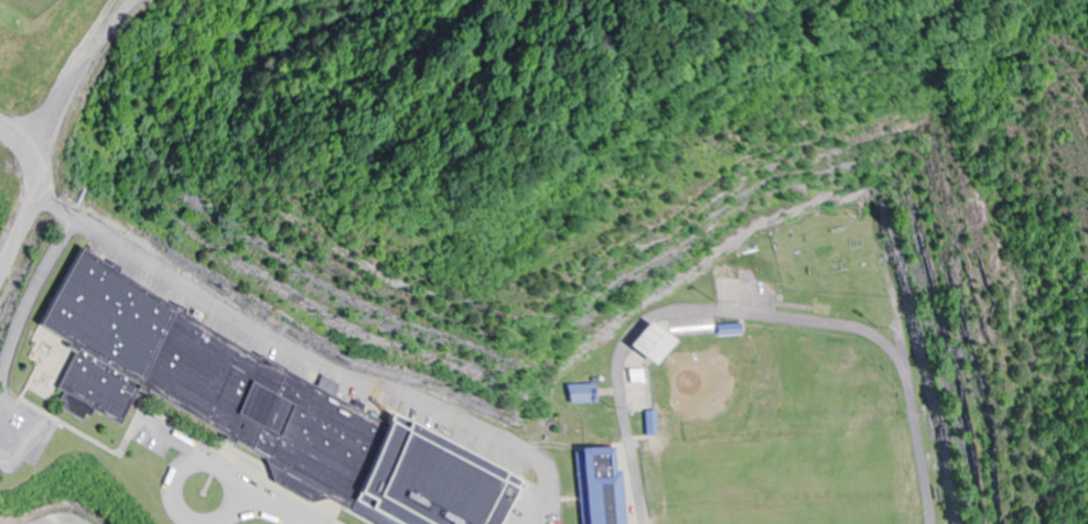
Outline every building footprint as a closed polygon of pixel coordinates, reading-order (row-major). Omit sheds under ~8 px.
[(77,251),(37,327),(79,350),(51,402),(86,421),(91,412),(120,427),(135,399),(368,523),(489,523),(507,491),(494,484),(498,476),(77,251)] [(625,347),(645,367),(668,343),(648,324),(625,347)] [(567,385),(567,405),(593,405),(593,385),(567,385)] [(613,472),(609,472),(608,449),(574,450),(576,523),(615,523),(613,472)]
